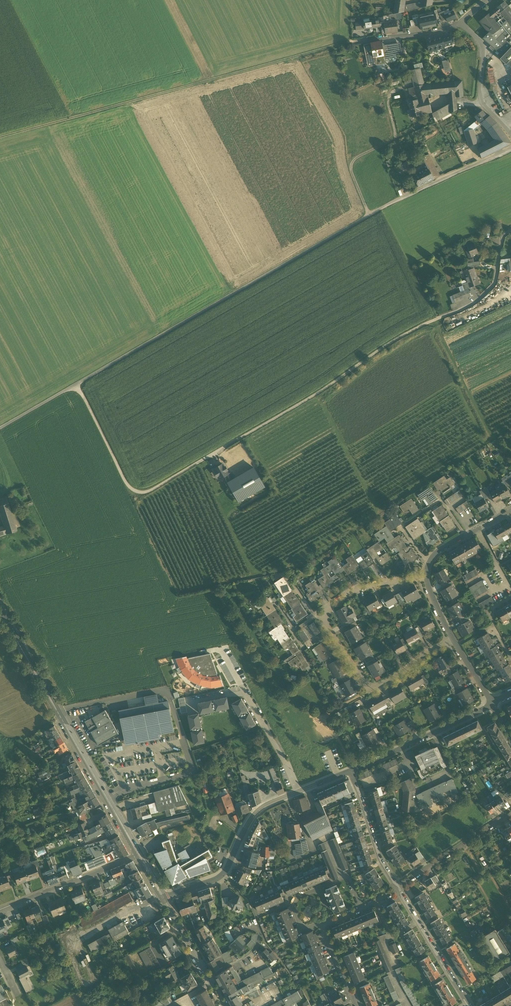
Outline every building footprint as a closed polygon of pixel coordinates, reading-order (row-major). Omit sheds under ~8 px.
[(505,1),(496,8),(500,13),(499,13),(500,14),(500,13),(509,6),(508,6),(505,1)] [(395,2),(394,14),(396,14),(404,12),(405,5),(405,3),(395,2)] [(405,5),(404,12),(420,8),(421,2),(405,5)] [(500,14),(503,17),(501,19),(499,21),(495,24),(494,23),(486,29),(489,33),(483,38),(491,45),(489,48),(495,53),(497,51),(503,56),(510,47),(510,9),(509,6),(500,13),(500,14)] [(494,18),(499,13),(500,13),(496,8),(480,21),(486,29),(494,23),(495,24),(499,21),(496,18),(495,19),(494,18)] [(446,19),(448,22),(457,18),(454,12),(445,16),(446,19)] [(435,14),(427,16),(429,27),(438,26),(436,19),(435,14)] [(421,29),(429,27),(427,16),(419,18),(420,23),(421,29)] [(375,18),(373,18),(373,21),(370,21),(364,23),(364,29),(367,29),(372,28),(374,28),(374,27),(376,27),(381,26),(380,22),(380,19),(376,20),(375,18)] [(355,23),(356,30),(364,29),(364,23),(364,22),(355,23)] [(392,33),(391,25),(385,25),(381,26),(382,32),(382,34),(392,33)] [(441,38),(444,47),(452,45),(450,36),(441,38)] [(429,51),(430,52),(431,51),(432,51),(433,50),(434,50),(439,49),(444,48),(444,47),(441,38),(441,37),(429,40),(428,40),(427,40),(426,41),(427,43),(429,49),(428,50),(429,51)] [(371,43),(373,53),(375,52),(377,57),(383,56),(384,56),(383,52),(382,46),(382,44),(381,41),(371,43)] [(363,45),(366,54),(366,56),(367,56),(368,63),(375,61),(375,62),(377,62),(377,61),(380,61),(380,64),(385,63),(385,61),(383,56),(377,57),(374,58),(373,53),(371,43),(363,45)] [(508,62),(510,61),(510,47),(503,56),(500,59),(506,64),(508,62)] [(393,51),(385,52),(383,52),(384,56),(383,56),(385,61),(392,60),(394,61),(395,61),(396,60),(396,58),(397,57),(396,54),(396,53),(400,52),(400,50),(393,51)] [(366,54),(368,67),(375,65),(376,65),(380,64),(380,61),(377,61),(377,62),(375,62),(375,61),(368,63),(367,56),(366,56),(366,54)] [(448,61),(448,60),(442,61),(445,72),(451,71),(450,70),(446,71),(443,62),(448,61)] [(410,71),(414,87),(424,85),(420,68),(415,69),(410,71)] [(487,72),(490,86),(496,85),(493,70),(487,72)] [(462,81),(454,82),(456,98),(463,97),(462,81)] [(454,82),(432,84),(433,95),(448,94),(449,99),(456,98),(454,82)] [(414,87),(414,88),(417,100),(419,109),(430,106),(428,99),(425,84),(424,85),(414,87)] [(433,98),(433,95),(432,84),(426,84),(425,84),(428,99),(433,98)] [(503,110),(505,109),(493,86),(491,88),(503,110)] [(415,100),(417,100),(414,88),(409,89),(411,97),(412,97),(413,99),(414,99),(415,100)] [(412,117),(421,115),(419,109),(417,100),(415,100),(409,102),(410,109),(412,117)] [(432,113),(433,117),(450,108),(449,104),(432,113)] [(430,106),(419,109),(421,115),(432,112),(430,106)] [(450,113),(450,108),(433,117),(435,122),(438,120),(442,118),(450,113)] [(475,116),(478,120),(481,124),(481,123),(482,124),(481,123),(487,117),(482,111),(475,116)] [(493,141),(498,150),(510,144),(510,143),(497,122),(490,115),(487,117),(481,123),(482,124),(487,129),(495,140),(493,141)] [(471,125),(464,131),(465,133),(469,145),(477,143),(476,141),(474,133),(473,131),(473,130),(474,129),(471,125)] [(495,152),(498,150),(493,141),(490,142),(495,152)] [(482,159),(495,152),(490,142),(479,148),(478,148),(482,159)] [(422,157),(425,162),(431,159),(429,154),(422,157)] [(425,162),(422,157),(422,156),(418,158),(423,168),(427,166),(425,162)] [(439,176),(431,159),(425,162),(427,166),(428,168),(434,179),(439,176)] [(406,168),(408,166),(406,162),(396,167),(398,172),(400,171),(401,174),(407,171),(406,168)] [(421,171),(425,180),(426,179),(428,182),(434,179),(428,168),(422,170),(421,171)] [(419,186),(428,182),(426,179),(425,180),(421,171),(413,175),(419,186)] [(469,250),(471,256),(478,253),(473,243),(467,246),(469,250)] [(479,261),(474,262),(473,258),(467,260),(468,263),(467,263),(468,266),(471,266),(471,267),(473,266),(480,265),(480,262),(479,262),(479,261)] [(466,280),(467,283),(469,288),(473,286),(480,284),(477,276),(474,268),(472,269),(471,267),(471,266),(468,266),(466,267),(466,266),(461,268),(462,271),(465,277),(466,280)] [(469,290),(469,288),(467,283),(462,285),(463,286),(459,287),(461,292),(465,291),(466,292),(469,290)] [(474,290),(473,286),(469,288),(469,290),(466,292),(468,297),(472,296),(471,294),(477,293),(475,289),(474,290)] [(461,292),(458,294),(453,295),(455,303),(460,301),(468,297),(466,292),(465,291),(461,292)] [(218,476),(220,479),(224,476),(228,474),(227,471),(227,470),(225,467),(223,464),(215,468),(217,471),(216,472),(215,473),(217,476),(218,476)] [(228,483),(239,502),(265,487),(254,468),(234,479),(228,483)] [(224,476),(228,483),(234,479),(230,473),(228,474),(224,476)] [(440,489),(443,494),(452,488),(450,485),(453,483),(450,478),(447,480),(444,476),(434,483),(438,490),(440,489)] [(505,485),(497,489),(502,499),(510,494),(507,487),(505,485)] [(425,498),(429,504),(437,499),(429,487),(421,492),(422,493),(418,495),(422,500),(425,498)] [(495,503),(502,499),(497,489),(490,493),(491,495),(491,496),(495,503)] [(472,498),(475,503),(484,499),(481,494),(477,497),(476,496),(472,498)] [(409,508),(413,514),(419,510),(411,498),(400,506),(403,512),(409,508)] [(484,499),(475,503),(480,512),(489,507),(484,499)] [(3,525),(6,534),(17,531),(16,527),(11,512),(8,503),(0,506),(0,514),(3,525)] [(433,511),(440,522),(449,516),(442,505),(439,507),(434,511),(433,511)] [(14,511),(11,512),(16,527),(19,526),(14,511)] [(437,524),(440,522),(433,511),(432,512),(435,516),(432,518),(437,524)] [(385,523),(386,526),(390,531),(401,523),(396,516),(391,519),(392,520),(389,522),(388,521),(385,523)] [(456,526),(449,516),(440,522),(447,532),(456,526)] [(423,533),(424,532),(425,532),(419,524),(420,522),(418,518),(405,527),(414,539),(423,533)] [(422,521),(420,522),(419,524),(425,532),(428,530),(422,521)] [(503,526),(507,534),(510,532),(510,522),(503,526)] [(385,538),(388,543),(395,538),(390,531),(386,526),(374,534),(378,540),(383,536),(385,538)] [(498,539),(507,534),(503,526),(494,532),(497,537),(498,539)] [(428,530),(425,532),(424,532),(429,540),(426,543),(428,546),(432,544),(432,545),(436,543),(435,542),(439,539),(432,529),(431,528),(428,530)] [(399,535),(395,538),(388,543),(386,544),(390,548),(395,545),(396,547),(399,551),(400,552),(407,548),(399,535)] [(475,538),(468,542),(475,553),(481,549),(475,538)] [(375,556),(381,565),(391,559),(387,553),(380,557),(377,553),(383,548),(382,546),(379,542),(370,548),(375,556)] [(475,553),(468,542),(462,546),(468,556),(468,557),(475,553)] [(409,546),(407,548),(400,552),(399,553),(401,556),(407,561),(408,564),(411,563),(416,560),(418,556),(415,554),(415,553),(413,552),(414,550),(411,549),(412,547),(409,546)] [(461,560),(468,556),(462,546),(455,549),(461,560)] [(462,560),(461,560),(455,549),(449,553),(455,564),(459,562),(462,560)] [(359,564),(363,570),(375,562),(372,558),(368,552),(362,555),(365,559),(364,560),(359,564)] [(406,565),(408,564),(407,561),(401,556),(399,553),(398,554),(406,565)] [(350,562),(342,567),(344,571),(347,575),(353,572),(352,570),(359,566),(352,555),(347,558),(350,562)] [(341,573),(344,571),(342,567),(336,558),(333,560),(332,559),(328,562),(330,565),(324,568),(328,573),(332,571),(335,575),(336,574),(340,572),(341,573)] [(331,577),(328,573),(324,568),(320,570),(324,575),(318,580),(321,584),(324,589),(324,588),(334,582),(331,577)] [(435,575),(440,584),(446,580),(448,579),(446,575),(443,570),(435,575)] [(334,582),(340,579),(336,574),(335,575),(331,577),(334,582)] [(281,589),(285,595),(291,591),(292,591),(283,578),(275,583),(280,590),(281,589)] [(306,595),(311,602),(321,595),(318,590),(320,588),(318,586),(316,582),(313,584),(311,582),(307,585),(309,589),(308,590),(310,593),(306,595)] [(280,598),(284,596),(280,590),(275,583),(273,585),(279,594),(277,595),(280,599),(280,598)] [(412,599),(413,601),(421,597),(414,585),(409,587),(410,588),(402,592),(406,599),(411,597),(412,599)] [(441,591),(447,602),(458,595),(457,595),(455,597),(452,591),(454,590),(452,585),(451,585),(447,587),(441,591)] [(295,597),(291,591),(285,595),(284,596),(287,601),(292,609),(293,608),(300,603),(296,596),(295,597)] [(402,591),(398,593),(401,599),(402,601),(406,599),(402,592),(402,591)] [(392,602),(393,604),(397,602),(391,592),(383,597),(383,598),(386,603),(387,604),(392,602)] [(367,605),(369,610),(370,610),(376,606),(376,607),(380,605),(375,595),(372,597),(372,598),(370,599),(369,598),(364,601),(365,601),(365,602),(365,601),(367,604),(366,604),(367,605)] [(267,615),(268,615),(275,610),(271,603),(268,598),(267,597),(259,603),(262,607),(267,615)] [(308,614),(300,603),(293,608),(297,615),(294,617),(297,622),(308,614)] [(447,609),(453,618),(457,615),(464,612),(463,612),(462,613),(459,607),(460,606),(458,603),(447,609)] [(337,611),(344,623),(353,618),(356,616),(353,611),(352,611),(349,613),(346,607),(345,606),(337,611)] [(508,619),(510,617),(505,607),(497,611),(503,621),(508,618),(508,619)] [(284,622),(275,610),(268,615),(271,620),(270,620),(275,628),(281,624),(284,622)] [(424,630),(425,631),(435,626),(433,622),(432,621),(430,617),(420,623),(421,624),(424,630)] [(346,626),(349,624),(355,621),(353,618),(344,623),(346,626)] [(458,627),(463,636),(475,629),(470,621),(467,623),(466,622),(458,627)] [(283,627),(281,624),(275,628),(269,632),(272,637),(275,635),(281,643),(289,638),(282,628),(283,627)] [(349,636),(352,642),(356,640),(356,641),(362,638),(362,637),(362,638),(359,633),(360,633),(356,626),(352,628),(345,632),(348,637),(349,636)] [(404,635),(409,644),(419,638),(414,629),(413,629),(408,633),(404,635)] [(477,639),(481,645),(491,639),(488,633),(477,639)] [(290,637),(289,638),(281,643),(281,644),(283,648),(287,646),(293,655),(299,650),(290,637)] [(495,646),(491,639),(481,645),(485,652),(486,651),(495,646)] [(319,655),(323,660),(331,655),(323,642),(315,648),(319,654),(319,655)] [(397,652),(398,654),(398,653),(405,649),(405,650),(406,650),(403,646),(401,642),(398,644),(397,643),(393,645),(393,646),(397,652)] [(355,649),(360,659),(363,658),(371,653),(370,654),(367,649),(368,648),(365,643),(355,649)] [(496,645),(495,646),(486,651),(490,658),(500,652),(496,645)] [(310,666),(299,650),(293,655),(288,658),(290,661),(289,661),(292,667),(296,664),(297,664),(297,663),(300,661),(302,664),(300,666),(302,670),(306,667),(306,668),(309,666),(310,666)] [(504,658),(500,652),(490,658),(493,664),(504,658)] [(366,663),(374,659),(374,658),(371,653),(363,658),(366,663)] [(189,679),(197,684),(202,686),(211,687),(223,685),(223,686),(224,686),(220,675),(217,676),(217,674),(213,661),(212,661),(212,660),(210,654),(189,658),(187,659),(186,656),(175,659),(176,659),(180,667),(183,672),(189,679)] [(443,669),(443,670),(448,666),(451,665),(446,657),(444,658),(442,655),(437,659),(443,669)] [(508,665),(504,658),(493,664),(497,671),(499,670),(508,665)] [(336,678),(341,675),(345,673),(338,660),(329,664),(329,665),(331,664),(334,670),(333,671),(336,678)] [(374,677),(374,678),(375,677),(379,675),(386,671),(383,666),(380,667),(377,661),(375,662),(368,666),(371,672),(371,671),(374,677)] [(508,665),(499,670),(502,676),(503,676),(510,671),(510,668),(509,664),(508,665)] [(440,674),(442,677),(451,671),(448,666),(443,670),(443,669),(442,670),(444,672),(440,674)] [(455,687),(461,683),(463,682),(457,671),(449,676),(451,680),(452,680),(455,686),(454,687),(455,687)] [(406,681),(411,690),(418,686),(417,685),(423,681),(424,683),(424,682),(425,682),(421,676),(420,674),(406,681)] [(345,693),(347,696),(356,691),(351,683),(350,683),(348,680),(344,682),(344,683),(341,685),(342,688),(341,688),(344,693),(345,693)] [(391,696),(395,703),(396,702),(396,701),(401,698),(402,699),(406,697),(399,685),(388,691),(391,696)] [(461,698),(465,706),(474,701),(473,701),(469,694),(470,693),(467,689),(461,692),(456,695),(459,700),(461,698)] [(121,722),(124,721),(127,740),(132,739),(133,743),(136,742),(136,743),(161,738),(160,734),(174,731),(168,701),(158,703),(157,694),(145,697),(146,705),(119,711),(121,722)] [(368,703),(373,712),(380,707),(379,706),(385,703),(386,704),(384,700),(382,695),(368,703)] [(200,714),(229,708),(227,697),(220,699),(220,700),(205,704),(205,702),(198,703),(200,714)] [(242,698),(232,704),(246,730),(256,724),(252,718),(251,719),(243,705),(245,705),(242,698)] [(373,712),(374,715),(388,707),(386,704),(385,703),(379,706),(380,707),(373,712)] [(428,717),(430,722),(440,716),(434,704),(426,709),(430,715),(428,717)] [(252,718),(245,705),(243,705),(251,719),(252,718)] [(354,721),(357,726),(366,721),(359,709),(350,714),(351,714),(355,721),(354,721)] [(85,721),(99,745),(119,734),(105,710),(88,720),(88,719),(85,721)] [(199,714),(190,715),(196,744),(205,742),(199,714)] [(394,726),(399,736),(409,730),(406,724),(404,720),(394,726)] [(121,722),(126,745),(136,743),(136,742),(133,743),(132,739),(127,740),(124,721),(121,722)] [(477,721),(470,724),(474,732),(481,729),(477,721)] [(487,727),(491,734),(499,729),(495,723),(487,727)] [(464,737),(474,732),(470,724),(461,729),(464,737)] [(48,737),(51,736),(58,732),(54,725),(45,731),(48,737)] [(364,741),(367,746),(378,739),(375,734),(373,729),(365,734),(361,736),(364,741)] [(455,742),(464,737),(461,729),(451,734),(455,742)] [(491,734),(495,740),(503,736),(499,729),(491,734)] [(52,738),(53,741),(61,737),(58,732),(51,736),(52,738)] [(448,745),(455,742),(451,734),(444,737),(448,745)] [(495,740),(499,747),(507,742),(503,736),(495,740)] [(53,741),(56,746),(64,742),(61,737),(53,741)] [(58,750),(60,753),(64,751),(68,749),(64,742),(56,746),(53,748),(55,753),(57,752),(57,750),(58,750)] [(507,742),(499,747),(510,766),(510,749),(507,742)] [(417,770),(421,778),(429,774),(430,775),(443,769),(443,768),(446,767),(437,747),(434,748),(433,747),(415,756),(421,769),(417,770)] [(64,758),(66,762),(68,765),(76,761),(74,757),(72,754),(64,758)] [(398,758),(382,765),(384,771),(400,763),(398,758)] [(82,771),(77,762),(68,766),(70,769),(72,772),(72,773),(74,775),(82,771),(81,771),(82,771)] [(378,774),(384,771),(382,765),(375,768),(377,773),(378,774)] [(269,769),(274,781),(279,779),(274,767),(269,769)] [(361,780),(377,773),(375,768),(358,774),(361,780)] [(64,779),(70,777),(67,771),(59,775),(59,776),(61,780),(64,779)] [(82,771),(74,775),(75,778),(76,780),(75,781),(75,782),(76,782),(77,781),(85,777),(82,771)] [(78,782),(79,785),(80,787),(89,783),(85,777),(77,781),(76,782),(77,783),(78,782)] [(414,799),(415,799),(414,797),(416,796),(416,795),(415,794),(414,794),(414,793),(415,793),(415,790),(413,785),(412,785),(412,784),(413,783),(411,779),(400,783),(404,792),(402,808),(404,808),(404,811),(411,812),(412,810),(413,809),(414,800),(413,800),(414,799)] [(422,793),(416,795),(416,796),(414,797),(415,799),(418,804),(425,801),(427,806),(433,804),(431,799),(437,795),(440,801),(446,798),(443,793),(450,790),(452,795),(458,792),(452,779),(446,782),(422,793)] [(349,780),(344,782),(349,793),(350,792),(353,791),(349,780)] [(320,800),(322,805),(343,796),(349,793),(344,782),(317,794),(320,800)] [(80,787),(81,789),(82,790),(84,794),(92,789),(89,783),(80,787)] [(285,792),(281,784),(276,786),(275,786),(278,795),(285,792)] [(178,785),(170,788),(175,807),(188,804),(178,785)] [(174,808),(175,807),(170,788),(154,792),(155,797),(156,802),(157,806),(159,812),(166,810),(170,809),(174,808)] [(379,796),(377,790),(370,792),(369,793),(371,799),(371,798),(379,796)] [(85,795),(85,797),(88,801),(96,796),(93,791),(85,795)] [(250,799),(252,807),(262,802),(258,791),(250,793),(248,794),(250,799)] [(503,795),(504,797),(506,796),(508,799),(510,797),(510,793),(510,791),(503,795)] [(217,802),(221,814),(234,809),(228,795),(220,798),(219,795),(216,795),(215,795),(215,796),(214,796),(216,802),(217,802)] [(96,796),(88,801),(92,808),(100,803),(96,796)] [(381,802),(379,796),(371,798),(372,804),(374,810),(382,807),(381,802)] [(502,798),(501,796),(496,800),(500,807),(505,804),(504,802),(505,802),(503,800),(502,798)] [(80,806),(88,801),(85,797),(81,799),(80,799),(81,799),(80,799),(77,800),(76,797),(72,799),(73,801),(69,803),(70,806),(73,805),(74,808),(80,806)] [(294,800),(297,812),(310,809),(308,801),(307,801),(306,797),(294,800)] [(319,812),(323,820),(327,817),(324,810),(322,805),(320,800),(315,802),(319,812)] [(495,810),(500,807),(496,800),(491,803),(495,810)] [(91,808),(92,808),(88,801),(80,806),(74,808),(76,812),(78,811),(78,812),(80,810),(80,812),(81,815),(82,815),(88,813),(92,811),(93,811),(91,808)] [(345,804),(346,810),(355,807),(353,802),(345,804)] [(491,813),(495,810),(491,803),(486,806),(488,809),(488,810),(489,812),(490,812),(491,813)] [(235,808),(237,815),(245,813),(245,814),(249,812),(247,804),(244,805),(235,808)] [(151,814),(159,812),(157,806),(149,808),(151,814)] [(131,809),(134,820),(142,817),(140,810),(139,807),(131,809)] [(346,810),(348,816),(357,813),(355,807),(346,810)] [(384,813),(382,807),(374,810),(376,815),(384,813)] [(319,812),(305,819),(302,821),(306,828),(323,820),(319,812)] [(79,816),(81,821),(90,817),(88,813),(82,815),(81,815),(79,816)] [(348,816),(350,821),(358,818),(357,813),(348,816)] [(386,818),(384,813),(376,815),(377,821),(386,818)] [(98,819),(101,823),(103,827),(111,823),(106,814),(98,819)] [(189,815),(156,823),(159,828),(160,827),(163,825),(190,819),(189,815)] [(306,828),(310,835),(330,825),(327,817),(323,820),(306,828)] [(257,818),(250,832),(257,835),(260,829),(262,826),(258,818),(257,818)] [(350,821),(352,827),(360,824),(358,818),(350,821)] [(387,824),(386,818),(377,821),(379,827),(387,824)] [(152,832),(159,828),(156,823),(154,820),(147,822),(152,832)] [(137,827),(143,837),(152,832),(147,822),(137,827)] [(74,827),(76,834),(82,832),(84,836),(89,834),(88,830),(85,823),(74,827)] [(95,826),(88,830),(89,834),(93,833),(103,827),(101,823),(99,824),(100,826),(96,828),(95,826)] [(111,823),(103,827),(105,830),(105,831),(108,835),(116,831),(111,823)] [(287,826),(289,839),(291,839),(294,838),(294,837),(298,837),(298,838),(299,837),(302,837),(299,824),(287,826)] [(352,827),(353,832),(362,830),(360,824),(352,827)] [(389,830),(387,824),(379,827),(381,832),(389,830)] [(332,831),(330,825),(310,835),(313,840),(332,831)] [(103,831),(105,830),(103,827),(93,833),(89,834),(84,836),(83,837),(85,842),(96,837),(97,837),(96,836),(103,832),(103,831)] [(510,836),(510,834),(507,828),(502,831),(503,833),(502,833),(504,836),(504,835),(507,839),(510,836)] [(353,832),(355,838),(364,835),(362,830),(353,832)] [(391,835),(389,830),(381,832),(382,838),(391,835)] [(256,836),(249,833),(248,835),(245,842),(246,843),(252,845),(253,845),(254,842),(256,836)] [(355,838),(357,843),(365,841),(364,835),(355,838)] [(393,841),(391,835),(382,838),(384,843),(393,841)] [(110,852),(115,849),(123,844),(118,836),(109,841),(106,843),(110,852)] [(300,840),(301,843),(303,849),(303,848),(304,855),(309,854),(305,836),(302,837),(299,837),(300,840)] [(95,856),(96,858),(101,856),(104,855),(106,854),(110,852),(106,843),(109,841),(107,839),(89,844),(90,847),(95,856)] [(164,871),(173,885),(187,877),(186,875),(188,874),(190,877),(211,870),(207,860),(213,856),(209,850),(188,861),(186,859),(190,857),(185,849),(178,854),(180,857),(177,859),(170,839),(162,842),(165,850),(154,853),(163,869),(165,868),(167,870),(164,871)] [(357,843),(359,849),(367,846),(365,841),(357,843)] [(123,844),(115,849),(120,857),(129,854),(123,844)] [(262,856),(269,857),(269,856),(275,856),(275,850),(269,851),(269,847),(265,847),(263,846),(263,847),(262,856)] [(359,849),(361,855),(369,852),(367,846),(359,849)] [(386,852),(396,866),(405,861),(403,858),(397,849),(395,846),(386,852)] [(95,856),(90,847),(86,849),(88,853),(90,852),(91,855),(92,854),(93,857),(95,856)] [(110,852),(115,860),(120,857),(115,849),(110,852)] [(242,863),(255,866),(259,854),(249,852),(246,851),(242,863)] [(361,855),(362,860),(371,857),(369,852),(361,855)] [(409,858),(414,865),(420,861),(419,860),(418,858),(415,854),(409,858)] [(96,867),(104,864),(101,856),(96,858),(93,859),(96,867)] [(372,863),(371,857),(362,860),(364,866),(372,863)] [(96,867),(93,859),(79,865),(82,872),(96,867)] [(56,873),(55,871),(53,865),(51,860),(47,861),(50,869),(51,872),(53,874),(56,873)] [(70,862),(69,863),(72,870),(74,875),(82,872),(79,865),(76,866),(74,861),(70,862)] [(129,871),(131,874),(138,870),(133,861),(126,865),(125,864),(128,869),(129,871)] [(33,866),(24,869),(28,880),(39,876),(36,867),(35,865),(33,866)] [(110,875),(112,878),(119,875),(123,873),(122,872),(120,866),(111,870),(112,874),(110,875)] [(324,868),(319,870),(324,880),(329,878),(327,873),(324,867),(324,868)] [(373,886),(375,889),(384,883),(374,868),(365,874),(367,877),(373,886)] [(17,884),(28,880),(24,869),(20,871),(14,873),(13,873),(14,876),(17,884)] [(58,872),(56,873),(59,882),(69,878),(67,872),(65,869),(58,872)] [(238,869),(236,873),(247,879),(250,874),(246,871),(245,872),(242,870),(241,871),(238,869)] [(130,875),(134,882),(142,877),(138,871),(138,870),(131,874),(130,875)] [(318,883),(324,880),(319,870),(314,872),(318,883)] [(313,885),(318,883),(314,872),(309,874),(313,885)] [(59,882),(56,873),(53,874),(47,877),(46,877),(48,881),(50,885),(59,882)] [(244,885),(247,879),(236,873),(234,877),(237,879),(237,880),(240,882),(240,883),(244,885)] [(308,887),(313,885),(309,874),(304,876),(308,887)] [(5,888),(6,889),(10,887),(7,878),(6,875),(5,875),(1,877),(2,878),(0,879),(0,890),(5,888)] [(309,887),(308,887),(304,876),(299,878),(303,889),(309,887)] [(145,883),(142,877),(134,882),(128,885),(130,888),(135,885),(136,885),(137,885),(137,886),(136,887),(137,888),(145,883)] [(298,891),(303,889),(299,878),(294,880),(298,891)] [(425,882),(429,889),(436,885),(435,883),(431,878),(425,882)] [(236,883),(241,890),(244,885),(240,883),(240,882),(237,880),(236,883)] [(293,893),(298,891),(294,880),(289,883),(293,893)] [(94,889),(95,893),(102,890),(100,885),(99,882),(92,885),(94,888),(93,889),(94,890),(94,889)] [(141,897),(143,900),(152,894),(145,883),(137,888),(136,888),(141,897)] [(288,896),(293,893),(289,883),(284,885),(286,890),(288,896)] [(332,905),(335,912),(346,907),(342,899),(341,899),(339,894),(340,894),(336,885),(325,890),(328,895),(327,896),(328,898),(329,897),(330,901),(329,901),(331,905),(332,905)] [(198,892),(200,897),(202,897),(203,899),(205,898),(210,897),(212,896),(210,888),(198,892)] [(75,902),(76,904),(86,900),(85,898),(86,898),(82,889),(71,893),(74,902),(75,902)] [(279,890),(274,892),(278,903),(284,901),(282,896),(279,890)] [(273,905),(278,903),(274,892),(269,894),(273,905)] [(76,921),(81,929),(83,928),(83,927),(133,900),(129,893),(128,893),(123,895),(122,897),(108,904),(98,909),(95,911),(76,921)] [(416,897),(428,917),(435,913),(424,894),(423,893),(416,897)] [(268,907),(273,905),(269,894),(264,896),(268,907)] [(263,909),(268,907),(264,896),(259,898),(263,909)] [(232,900),(229,901),(233,909),(235,908),(236,909),(241,907),(240,906),(243,905),(239,897),(236,898),(232,900)] [(47,902),(53,916),(59,914),(58,912),(65,910),(61,898),(56,900),(56,901),(52,903),(52,902),(51,901),(47,902)] [(258,911),(263,909),(259,898),(254,900),(258,911)] [(192,899),(180,903),(177,904),(182,916),(189,914),(190,917),(193,916),(192,914),(197,912),(196,909),(195,907),(194,907),(192,902),(193,902),(193,900),(192,900),(192,899)] [(204,903),(209,921),(210,921),(216,917),(216,911),(213,900),(211,901),(206,902),(204,903)] [(387,907),(400,928),(408,923),(395,902),(387,907)] [(38,905),(31,908),(34,918),(40,916),(42,915),(38,905)] [(35,919),(34,918),(31,908),(24,911),(27,920),(28,923),(32,922),(32,920),(35,919)] [(462,918),(468,915),(465,909),(459,912),(462,918)] [(276,914),(278,919),(287,915),(286,913),(285,913),(284,910),(276,914)] [(374,911),(369,913),(373,923),(379,921),(374,911)] [(369,913),(364,915),(368,925),(373,923),(369,913)] [(278,919),(280,925),(288,922),(287,920),(288,919),(288,918),(288,917),(287,915),(278,919)] [(364,915),(358,917),(363,927),(368,925),(364,915)] [(8,917),(2,920),(6,927),(11,924),(8,917)] [(159,929),(161,933),(170,927),(164,917),(155,922),(157,926),(156,927),(156,928),(157,930),(159,929)] [(358,917),(353,919),(357,930),(363,927),(358,917)] [(353,919),(348,922),(352,932),(357,930),(353,919)] [(437,933),(443,944),(450,940),(444,929),(438,919),(431,923),(437,933)] [(108,930),(114,940),(129,932),(123,921),(108,930)] [(280,925),(283,930),(292,927),(291,925),(290,924),(289,923),(288,922),(280,925)] [(348,922),(343,924),(347,934),(352,932),(348,922)] [(343,924),(337,926),(342,936),(347,934),(343,924)] [(196,931),(199,937),(207,933),(204,926),(196,931)] [(336,939),(342,936),(337,926),(332,928),(336,939)] [(283,930),(285,936),(293,933),(292,931),(293,930),(293,929),(292,928),(292,927),(283,930)] [(496,961),(509,953),(510,954),(510,936),(509,934),(510,931),(507,930),(505,927),(497,932),(495,929),(481,937),(496,961)] [(404,934),(417,955),(425,950),(412,929),(404,934)] [(224,933),(229,942),(234,940),(229,931),(224,933)] [(301,936),(304,942),(312,938),(310,935),(314,934),(312,931),(302,935),(301,936)] [(201,941),(203,944),(211,939),(208,934),(207,933),(199,937),(201,941)] [(293,934),(293,933),(285,936),(287,940),(287,941),(297,937),(296,934),(295,935),(293,934)] [(92,951),(93,952),(110,943),(106,935),(89,945),(92,951)] [(172,936),(161,942),(170,959),(182,953),(172,936)] [(239,936),(233,942),(236,946),(242,939),(239,936)] [(236,946),(233,948),(237,952),(238,953),(241,950),(240,950),(244,946),(245,947),(247,944),(250,940),(249,939),(249,940),(248,941),(244,937),(242,939),(236,946)] [(304,942),(306,948),(317,943),(316,940),(313,941),(312,938),(304,942)] [(210,959),(213,958),(221,954),(218,948),(218,947),(217,945),(216,945),(212,939),(211,939),(203,944),(202,944),(204,948),(205,947),(209,955),(209,956),(210,959)] [(247,944),(251,948),(254,944),(255,943),(251,939),(250,940),(247,944)] [(390,965),(388,959),(387,956),(386,954),(384,951),(383,948),(382,945),(381,943),(380,940),(374,942),(375,945),(377,948),(378,951),(379,953),(380,956),(381,959),(382,962),(385,967),(387,973),(393,970),(390,965)] [(306,948),(309,953),(317,950),(315,947),(318,946),(317,943),(306,948)] [(390,946),(393,954),(399,951),(395,943),(390,946)] [(5,948),(10,957),(14,955),(13,954),(17,952),(13,944),(5,948)] [(463,975),(468,983),(476,978),(466,963),(467,962),(465,959),(464,959),(455,944),(447,949),(452,956),(451,957),(463,976),(463,975)] [(236,953),(237,952),(233,948),(230,945),(229,946),(236,953)] [(162,968),(150,947),(145,950),(157,971),(162,968)] [(266,959),(270,963),(274,959),(275,959),(270,953),(266,949),(262,952),(261,953),(263,955),(266,959)] [(140,953),(151,974),(157,971),(145,950),(140,953)] [(309,953),(311,959),(322,955),(321,952),(318,953),(317,950),(309,953)] [(223,957),(224,960),(226,965),(233,962),(228,951),(221,954),(223,957)] [(274,959),(275,960),(278,958),(272,951),(270,953),(275,959),(274,959)] [(344,956),(346,962),(356,957),(354,952),(344,956)] [(124,957),(137,981),(142,979),(129,954),(124,957)] [(88,964),(94,961),(91,955),(85,958),(88,964)] [(311,959),(314,965),(321,962),(320,959),(323,958),(322,955),(311,959)] [(420,961),(431,980),(439,975),(435,967),(432,962),(432,963),(428,956),(420,961)] [(358,963),(356,957),(346,962),(348,967),(358,963)] [(219,969),(215,961),(214,959),(207,963),(213,973),(219,969)] [(314,965),(316,971),(327,967),(326,964),(323,965),(321,962),(314,965)] [(360,968),(358,963),(348,967),(350,972),(360,968)] [(20,978),(24,976),(30,974),(28,970),(26,967),(26,966),(24,967),(17,971),(20,978)] [(170,978),(172,981),(179,977),(173,966),(166,970),(164,972),(168,979),(170,978)] [(233,966),(226,970),(229,974),(235,971),(233,966)] [(327,966),(327,967),(316,971),(318,975),(318,976),(323,974),(329,971),(327,966)] [(263,977),(273,973),(269,967),(261,971),(263,977)] [(363,973),(360,968),(350,972),(352,978),(363,973)] [(232,979),(229,974),(226,970),(215,976),(221,986),(232,979)] [(252,983),(257,980),(254,975),(241,981),(235,971),(229,974),(232,979),(238,990),(241,988),(248,985),(253,983),(252,983)] [(261,971),(254,975),(257,980),(263,977),(261,971)] [(491,977),(494,982),(503,976),(500,971),(491,977)] [(253,983),(248,985),(250,990),(243,993),(243,992),(243,993),(245,996),(249,994),(251,993),(257,990),(256,987),(255,987),(254,985),(258,983),(265,980),(275,975),(277,978),(277,977),(278,977),(278,976),(276,972),(273,973),(263,977),(252,983),(253,983)] [(181,979),(182,981),(183,983),(194,978),(191,973),(181,979)] [(365,979),(363,973),(352,978),(355,983),(361,980),(365,979)] [(383,977),(393,1001),(399,998),(389,974),(383,977)] [(31,990),(24,976),(20,978),(19,978),(26,992),(31,990)] [(197,984),(194,978),(183,983),(185,986),(185,987),(186,989),(187,990),(189,990),(191,989),(191,988),(194,987),(197,984)] [(221,986),(226,996),(238,990),(232,979),(221,986)] [(411,992),(405,979),(401,982),(400,982),(407,996),(412,993),(411,992)] [(436,988),(441,996),(450,991),(446,985),(443,980),(435,985),(437,987),(436,988)] [(368,1005),(372,1005),(378,1004),(369,983),(360,987),(363,995),(365,1000),(368,1005)] [(505,1001),(510,998),(510,989),(510,987),(500,993),(505,1001)] [(226,996),(229,1000),(237,995),(240,993),(241,994),(243,993),(243,992),(241,988),(238,990),(226,996)] [(203,1005),(216,1005),(206,989),(196,995),(203,1005)] [(253,997),(254,998),(260,995),(257,990),(251,993),(253,997)] [(285,1005),(297,1005),(295,1002),(302,998),(300,996),(298,991),(283,999),(285,1004),(284,1005),(285,1005)] [(450,991),(441,996),(446,1004),(448,1005),(449,1005),(456,1002),(452,996),(453,996),(450,991)] [(334,1000),(337,1005),(343,1002),(338,992),(331,995),(334,1000)] [(325,993),(323,995),(328,1003),(326,1005),(323,1005),(332,1005),(325,993)] [(413,1005),(420,1005),(412,993),(407,996),(413,1005)] [(491,999),(495,1005),(498,1005),(502,1004),(505,1001),(500,993),(491,999)] [(232,1005),(242,1005),(245,1005),(245,1004),(243,1005),(240,1001),(242,1000),(241,998),(240,996),(238,997),(237,995),(229,1000),(232,1005)] [(6,998),(0,1001),(0,1005),(12,1005),(7,997),(6,998)] [(151,1005),(165,1005),(170,1003),(167,998),(167,997),(151,1005)]
